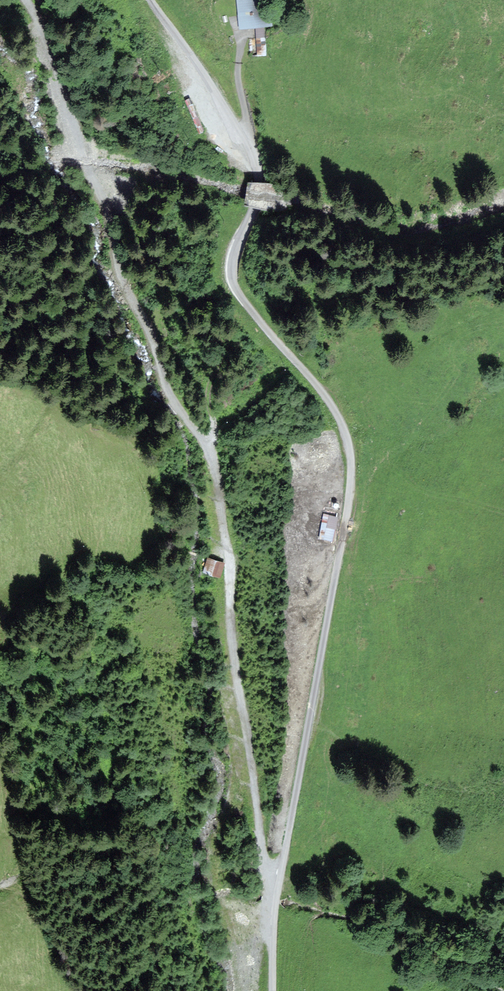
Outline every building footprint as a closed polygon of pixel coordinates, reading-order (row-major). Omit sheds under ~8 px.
[(236,32),(269,29),(267,0),(233,0),(236,32)] [(225,560),(207,555),(202,571),(221,576),(225,560)]
